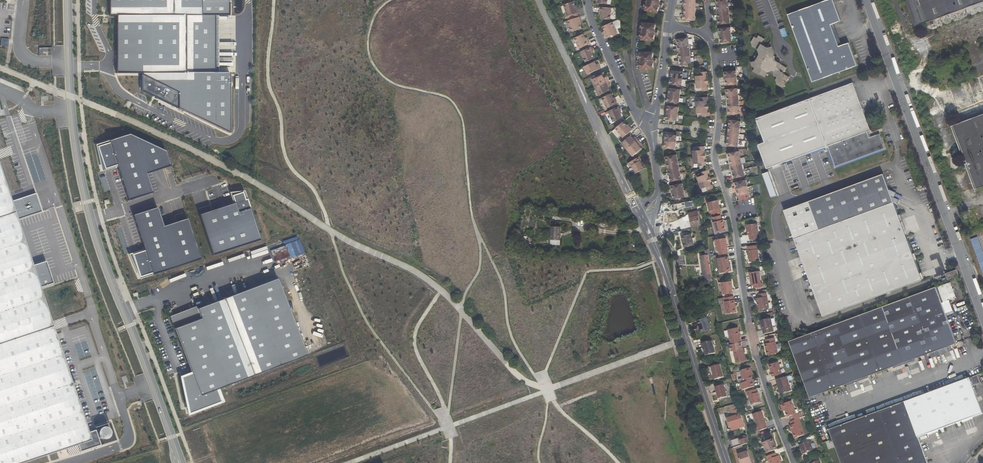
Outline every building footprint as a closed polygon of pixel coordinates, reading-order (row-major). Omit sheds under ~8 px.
[(108,16),(116,16),(117,73),(141,73),(218,73),(218,15),(228,15),(228,0),(108,0),(108,16)] [(658,13),(659,7),(662,7),(663,3),(660,2),(661,0),(645,0),(643,9),(646,9),(646,10),(658,13)] [(857,66),(849,43),(839,47),(831,25),(841,21),(833,0),(829,0),(788,15),(813,82),(857,66)] [(917,26),(982,2),(982,0),(907,0),(917,26)] [(575,6),(574,1),(564,4),(567,16),(579,12),(578,8),(576,9),(575,6)] [(610,20),(611,8),(600,7),(599,11),(602,11),(602,14),(601,19),(610,20)] [(580,20),(581,20),(580,17),(568,21),(571,32),(582,28),(581,23),(580,20)] [(611,36),(618,33),(614,22),(604,27),(606,31),(607,33),(606,34),(607,35),(610,34),(611,36)] [(659,30),(655,30),(656,24),(643,23),(643,24),(641,24),(640,39),(642,39),(642,40),(655,41),(655,34),(658,35),(659,30)] [(727,29),(724,29),(719,29),(719,37),(730,35),(729,28),(727,29)] [(589,40),(587,41),(586,38),(584,34),(575,38),(580,48),(590,44),(589,40)] [(720,44),(731,42),(730,35),(719,37),(720,44)] [(761,72),(760,75),(765,78),(768,72),(773,71),(775,77),(777,78),(776,81),(777,85),(782,88),(789,77),(783,74),(787,68),(781,64),(776,61),(773,52),(769,53),(768,48),(767,48),(762,45),(761,45),(764,39),(759,36),(757,39),(754,37),(751,42),(752,47),(758,50),(759,55),(755,61),(751,63),(752,67),(755,68),(761,72)] [(679,48),(689,46),(688,40),(678,41),(679,48)] [(593,50),(592,47),(581,52),(586,62),(595,58),(593,54),(591,51),(593,50)] [(642,69),(654,69),(654,63),(657,63),(657,58),(654,58),(654,52),(641,52),(641,53),(639,53),(639,69),(642,69)] [(681,60),(682,67),(692,65),(691,58),(681,60)] [(600,66),(598,67),(597,64),(595,62),(585,67),(588,75),(601,69),(600,66)] [(218,73),(141,73),(140,90),(231,134),(231,72),(218,73)] [(737,79),(736,72),(725,73),(726,80),(737,79)] [(696,78),(696,84),(708,83),(707,80),(707,77),(708,77),(708,74),(701,75),(701,78),(696,78)] [(596,88),(609,82),(608,79),(606,80),(605,78),(603,75),(593,79),(596,88)] [(673,86),(677,87),(680,87),(684,87),(685,80),(674,79),(673,86)] [(726,80),(727,87),(732,86),(735,86),(737,86),(737,79),(726,80)] [(608,86),(611,85),(609,82),(596,88),(600,95),(611,91),(609,88),(608,86)] [(709,89),(708,89),(708,83),(696,84),(697,90),(702,90),(702,93),(710,93),(709,89)] [(760,117),(768,139),(760,142),(769,167),(828,145),(836,166),(885,149),(879,134),(869,138),(867,132),(870,131),(853,83),(760,117)] [(613,98),(611,94),(602,98),(607,109),(618,104),(616,100),(614,101),(613,98)] [(671,97),(670,104),(675,104),(679,105),(681,105),(682,98),(671,97)] [(696,103),(697,109),(708,108),(708,101),(708,98),(701,99),(701,102),(696,103)] [(621,110),(619,107),(608,111),(613,122),(622,118),(620,114),(619,111),(621,110)] [(710,114),(709,114),(708,108),(697,109),(697,116),(702,115),(703,118),(710,118),(710,114)] [(669,121),(679,122),(680,115),(669,114),(669,121)] [(953,126),(977,189),(982,186),(982,115),(953,126)] [(629,127),(627,125),(624,122),(616,128),(623,138),(632,130),(630,127),(629,127)] [(116,165),(127,199),(152,191),(145,173),(168,165),(164,150),(129,134),(96,144),(102,169),(116,165)] [(667,142),(677,143),(678,136),(667,135),(667,142)] [(623,143),(628,150),(639,141),(637,138),(635,140),(633,138),(632,136),(623,143)] [(641,143),(639,141),(628,150),(634,156),(643,149),(641,146),(639,145),(641,143)] [(694,152),(694,158),(705,157),(705,151),(706,150),(706,147),(699,148),(699,151),(694,152)] [(730,160),(741,157),(739,151),(729,154),(730,160)] [(669,164),(679,162),(678,155),(667,157),(669,164)] [(640,161),(642,160),(640,157),(628,164),(630,167),(633,165),(637,173),(645,169),(642,165),(640,161)] [(705,157),(694,158),(695,164),(700,163),(701,167),(708,166),(708,162),(706,163),(705,157)] [(742,164),(741,157),(730,160),(732,166),(742,164)] [(744,169),(742,164),(732,166),(734,172),(744,169)] [(735,178),(740,177),(743,176),(746,176),(744,169),(734,172),(735,178)] [(90,439),(39,286),(52,282),(45,261),(32,265),(16,220),(41,212),(35,192),(10,200),(0,170),(0,462),(18,462),(90,439)] [(698,178),(700,184),(710,180),(708,175),(710,174),(709,171),(702,173),(703,176),(698,178)] [(823,316),(922,280),(881,172),(782,209),(823,316)] [(671,176),(672,183),(676,182),(680,181),(682,181),(681,174),(671,176)] [(710,180),(700,184),(702,190),(707,188),(708,191),(715,189),(714,186),(712,186),(710,180)] [(744,180),(741,181),(736,182),(738,189),(748,186),(747,180),(744,180)] [(680,184),(677,185),(672,186),(674,193),(684,191),(683,184),(680,184)] [(739,196),(750,193),(748,186),(738,189),(739,196)] [(233,203),(200,214),(212,254),(258,239),(243,191),(231,195),(233,203)] [(684,191),(674,193),(675,200),(686,198),(684,191)] [(713,210),(714,214),(721,212),(718,200),(708,202),(710,211),(713,210)] [(199,259),(186,218),(162,226),(156,207),(132,215),(143,250),(132,253),(140,277),(199,259)] [(701,226),(697,212),(689,213),(690,218),(692,228),(701,226)] [(724,231),(723,227),(723,224),(722,221),(721,221),(720,216),(713,218),(714,222),(713,223),(715,233),(724,231)] [(753,234),(754,239),(762,237),(758,223),(749,225),(751,235),(753,234)] [(550,226),(550,241),(561,241),(561,227),(550,226)] [(630,242),(631,233),(621,232),(620,235),(617,234),(617,238),(620,238),(619,242),(623,243),(623,242),(630,242)] [(682,236),(684,248),(694,245),(692,234),(682,236)] [(718,251),(719,255),(728,254),(725,235),(715,236),(717,251),(718,251)] [(971,239),(982,275),(982,254),(977,237),(971,239)] [(758,245),(748,246),(750,263),(760,261),(758,245)] [(707,279),(708,284),(712,283),(708,255),(700,256),(704,280),(707,279)] [(719,273),(730,272),(729,264),(728,257),(717,258),(719,273)] [(947,280),(958,276),(956,270),(945,274),(947,280)] [(753,285),(753,289),(763,287),(762,284),(761,284),(760,272),(750,273),(752,285),(753,285)] [(276,279),(223,299),(197,308),(196,305),(169,315),(190,372),(199,395),(219,388),(305,355),(276,279)] [(732,290),(732,287),(733,286),(732,281),(721,283),(723,295),(733,294),(732,290)] [(810,397),(957,343),(936,287),(790,341),(810,397)] [(756,297),(760,313),(769,311),(768,305),(769,305),(765,292),(758,293),(759,297),(756,297)] [(734,300),(733,297),(725,298),(726,301),(725,301),(727,314),(736,313),(734,300)] [(699,319),(703,331),(713,328),(709,316),(699,319)] [(764,331),(765,334),(775,332),(771,318),(761,321),(763,331),(764,331)] [(729,329),(732,345),(742,343),(738,327),(729,329)] [(766,344),(767,349),(768,349),(769,356),(778,354),(775,338),(767,340),(768,343),(766,344)] [(714,340),(704,343),(705,347),(706,351),(707,351),(708,355),(717,352),(714,340)] [(744,349),(742,349),(742,346),(733,348),(736,363),(746,361),(744,349)] [(771,365),(772,369),(773,368),(774,372),(773,372),(774,377),(783,375),(780,362),(771,365)] [(713,367),(716,379),(724,377),(721,364),(713,367)] [(740,384),(742,391),(755,387),(752,376),(751,372),(753,371),(752,368),(741,371),(744,383),(740,384)] [(199,395),(190,372),(179,376),(187,415),(222,401),(219,388),(199,395)] [(972,386),(980,383),(977,375),(829,430),(841,462),(928,462),(918,438),(982,414),(972,386)] [(792,391),(788,377),(777,380),(782,394),(792,391)] [(725,385),(716,387),(720,399),(728,396),(725,385)] [(757,393),(756,390),(747,392),(746,393),(747,397),(748,396),(751,406),(761,403),(758,393),(757,393)] [(791,422),(800,419),(801,419),(799,413),(797,414),(792,402),(783,405),(788,418),(789,417),(791,422)] [(727,409),(728,412),(735,410),(737,410),(736,404),(733,405),(734,407),(727,409)] [(741,416),(737,409),(737,410),(735,410),(738,416),(728,419),(731,429),(744,425),(741,416)] [(754,429),(755,433),(768,429),(762,412),(753,415),(757,428),(754,429)] [(806,435),(800,419),(791,422),(790,423),(792,426),(791,426),(795,434),(793,435),(795,439),(806,435)] [(767,451),(775,448),(773,444),(775,443),(772,436),(762,440),(767,451)] [(739,441),(741,446),(750,443),(748,438),(739,441)] [(800,447),(804,455),(815,450),(811,442),(800,447)] [(774,451),(766,455),(769,462),(781,462),(778,454),(776,455),(774,451)]
